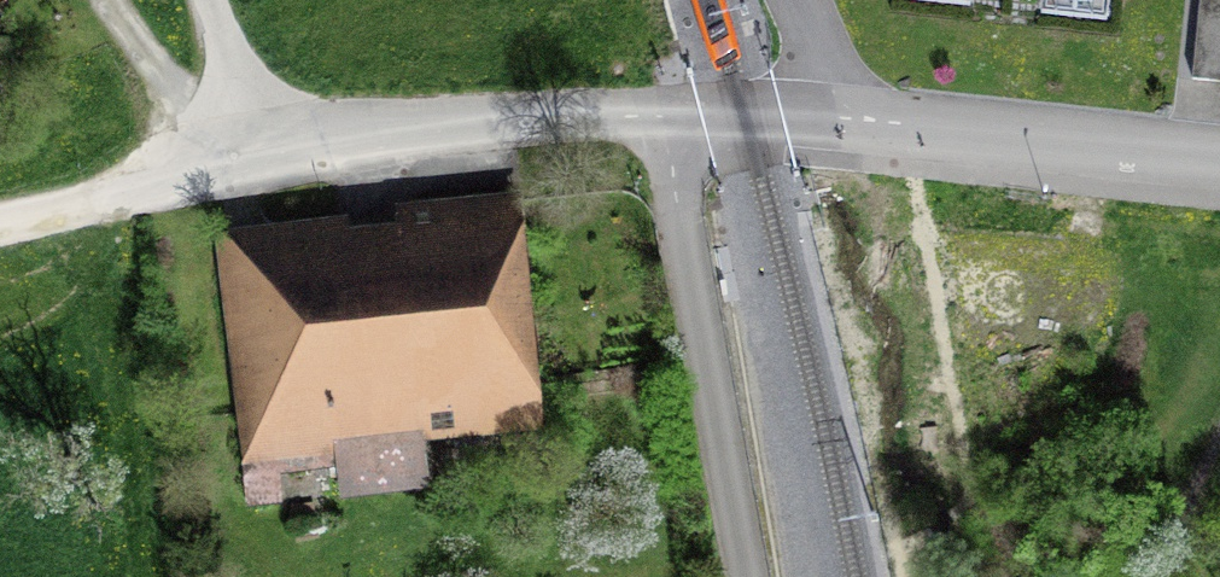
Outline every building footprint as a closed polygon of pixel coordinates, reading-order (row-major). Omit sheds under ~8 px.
[(483,250),(214,276),(231,454),(329,444),(333,490),(406,483),(401,431),(500,422),(483,250)]
